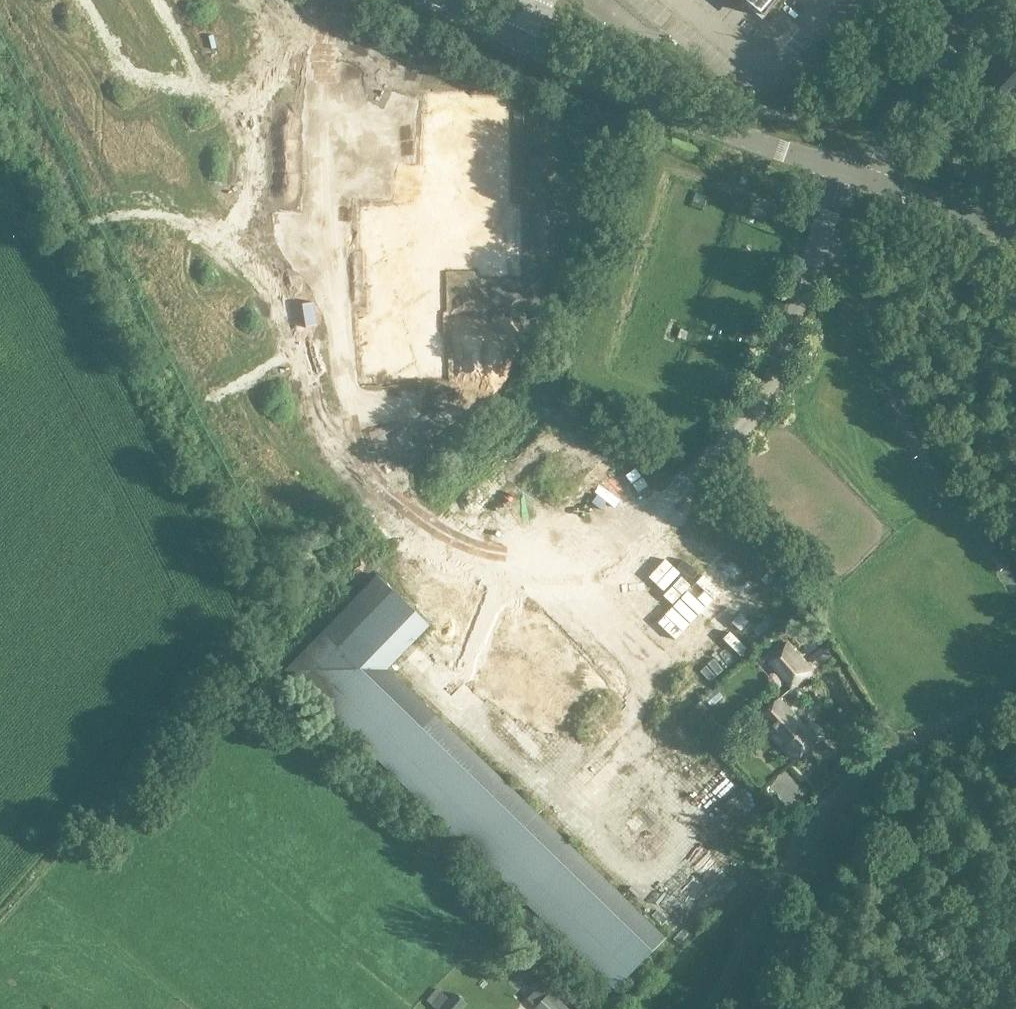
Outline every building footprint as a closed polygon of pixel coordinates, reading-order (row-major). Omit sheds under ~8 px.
[(177,10),(194,0),(171,0),(177,10)] [(750,6),(750,7),(763,18),(778,0),(743,0),(750,6)] [(13,27),(4,33),(9,41),(18,36),(13,27)] [(18,36),(9,41),(14,50),(23,45),(18,36)] [(1003,96),(1015,82),(1015,68),(1014,66),(994,87),(1003,96)] [(29,71),(20,76),(25,85),(34,80),(29,71)] [(34,80),(25,85),(30,94),(39,88),(34,80)] [(362,321),(362,379),(440,379),(440,306),(442,306),(442,259),(481,259),(481,269),(521,269),(521,210),(508,210),(508,173),(506,173),(506,99),(468,99),(428,99),(428,157),(436,157),(436,208),(372,208),(372,246),(370,246),(370,287),(372,287),(372,321),(362,321)] [(240,291),(231,296),(236,305),(245,300),(240,291)] [(231,296),(222,300),(228,310),(236,305),(231,296)] [(202,312),(194,317),(199,326),(208,321),(202,312)] [(194,317),(185,322),(190,331),(199,326),(194,317)] [(601,460),(581,474),(606,511),(626,497),(617,485),(629,478),(614,457),(603,464),(601,460)] [(563,491),(552,499),(566,520),(577,512),(585,525),(606,511),(581,474),(560,488),(563,491)] [(260,475),(251,481),(257,490),(266,484),(260,475)] [(264,499),(255,504),(260,513),(269,508),(264,499)] [(269,508),(260,513),(265,521),(274,516),(269,508)] [(715,526),(698,542),(729,576),(746,560),(743,557),(753,548),(735,528),(725,537),(715,526)] [(698,542),(680,558),(690,569),(681,577),(699,597),(708,588),(712,592),(729,576),(698,542)] [(334,654),(315,677),(363,718),(415,656),(405,647),(449,595),(413,565),(370,618),(374,621),(341,660),(334,654)] [(662,575),(644,591),(676,625),(693,609),(690,605),(699,597),(681,577),(671,585),(662,575)] [(637,617),(627,626),(645,646),(655,637),(658,641),(676,625),(644,591),(627,607),(637,617)] [(790,687),(793,689),(813,671),(787,643),(767,661),(790,687)] [(553,661),(568,674),(574,667),(559,654),(553,661)] [(534,700),(543,691),(552,700),(562,690),(542,669),(522,688),(534,700)] [(797,760),(817,741),(778,699),(758,718),(797,760)] [(672,710),(665,716),(672,723),(679,717),(672,710)] [(679,717),(672,723),(678,730),(685,724),(679,717)] [(692,730),(685,737),(692,744),(699,737),(692,730)] [(655,740),(624,770),(637,784),(668,754),(655,740)] [(476,746),(471,754),(479,760),(484,752),(476,746)] [(717,747),(709,753),(716,760),(723,754),(717,747)] [(471,754),(465,762),(473,768),(479,760),(471,754)] [(668,754),(637,784),(651,797),(682,767),(668,754)] [(723,754),(716,760),(723,767),(730,761),(723,754)] [(682,767),(651,797),(664,811),(695,781),(682,767)] [(454,778),(447,784),(454,791),(461,785),(454,778)] [(695,781),(664,811),(680,827),(711,797),(695,781)] [(429,796),(422,803),(429,810),(436,803),(429,796)] [(711,835),(698,849),(728,879),(742,866),(711,835)] [(698,849),(684,862),(714,893),(728,879),(698,849)] [(684,862),(670,876),(701,907),(714,893),(684,862)] [(670,876),(655,892),(685,922),(701,907),(670,876)] [(522,883),(516,890),(523,897),(529,890),(522,883)] [(529,890),(523,897),(530,903),(536,896),(529,890)] [(711,915),(723,901),(715,894),(703,908),(711,915)] [(550,909),(544,916),(551,923),(557,916),(550,909)] [(557,916),(551,923),(558,930),(564,922),(557,916)] [(544,985),(530,1000),(538,1008),(568,1008),(544,985)] [(468,1004),(455,993),(450,998),(441,1008),(463,1008),(468,1004)]
